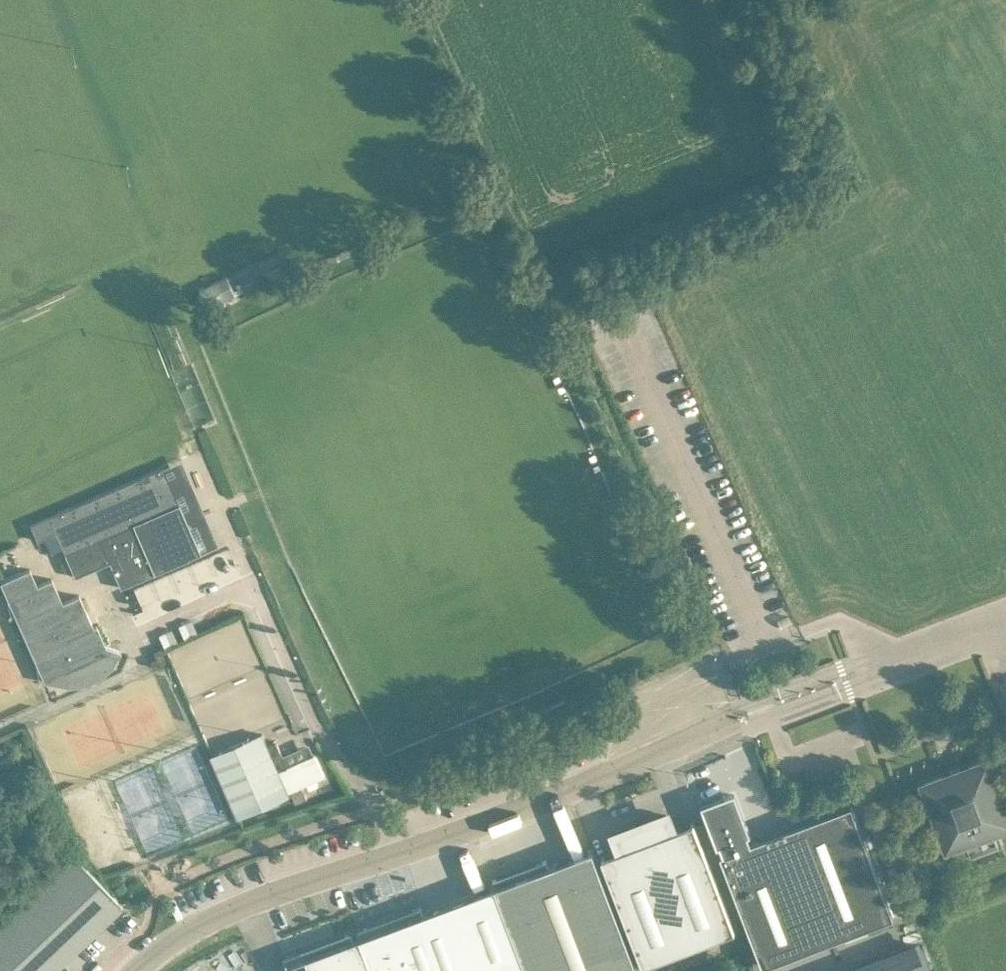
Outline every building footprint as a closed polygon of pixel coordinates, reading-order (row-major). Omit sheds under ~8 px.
[(47,516),(29,525),(33,533),(36,541),(44,537),(50,552),(61,547),(74,577),(109,562),(112,568),(120,587),(200,552),(198,549),(178,503),(180,502),(179,501),(177,501),(162,467),(47,516)] [(5,580),(24,621),(34,617),(57,667),(68,670),(80,669),(90,664),(99,656),(105,646),(96,625),(93,626),(79,595),(62,602),(51,578),(37,585),(29,568),(0,582),(5,580)] [(325,775),(315,752),(287,765),(276,741),(267,745),(262,733),(211,756),(238,816),(289,794),(288,792),(290,790),(292,795),(301,791),(299,786),(325,775)] [(948,846),(1005,824),(1005,810),(987,760),(969,766),(971,771),(962,774),(960,768),(950,771),(953,777),(944,781),(942,777),(925,783),(948,846)] [(735,790),(701,803),(717,845),(720,844),(723,852),(751,842),(748,833),(751,832),(735,790)] [(751,842),(723,852),(720,853),(763,963),(893,914),(851,804),(794,825),(801,843),(765,857),(758,839),(751,842)] [(801,808),(790,813),(793,820),(804,816),(801,808)] [(602,857),(609,876),(643,965),(735,930),(694,822),(673,830),(667,814),(616,833),(622,850),(602,857)] [(495,885),(528,970),(630,970),(638,968),(599,867),(592,849),(549,865),(547,859),(532,865),(531,863),(524,866),(524,868),(492,880),(495,885)] [(72,853),(21,901),(70,953),(121,905),(72,853)] [(360,936),(373,970),(528,970),(495,885),(423,912),(421,906),(399,914),(398,911),(385,916),(386,919),(358,930),(360,936)] [(70,953),(21,901),(0,921),(0,970),(52,970),(70,953)] [(289,970),(373,970),(360,936),(353,938),(351,932),(345,934),(345,935),(284,958),(289,970)] [(929,969),(916,936),(821,970),(923,970),(929,969)] [(660,958),(643,965),(637,967),(638,968),(639,970),(665,970),(660,958)]
